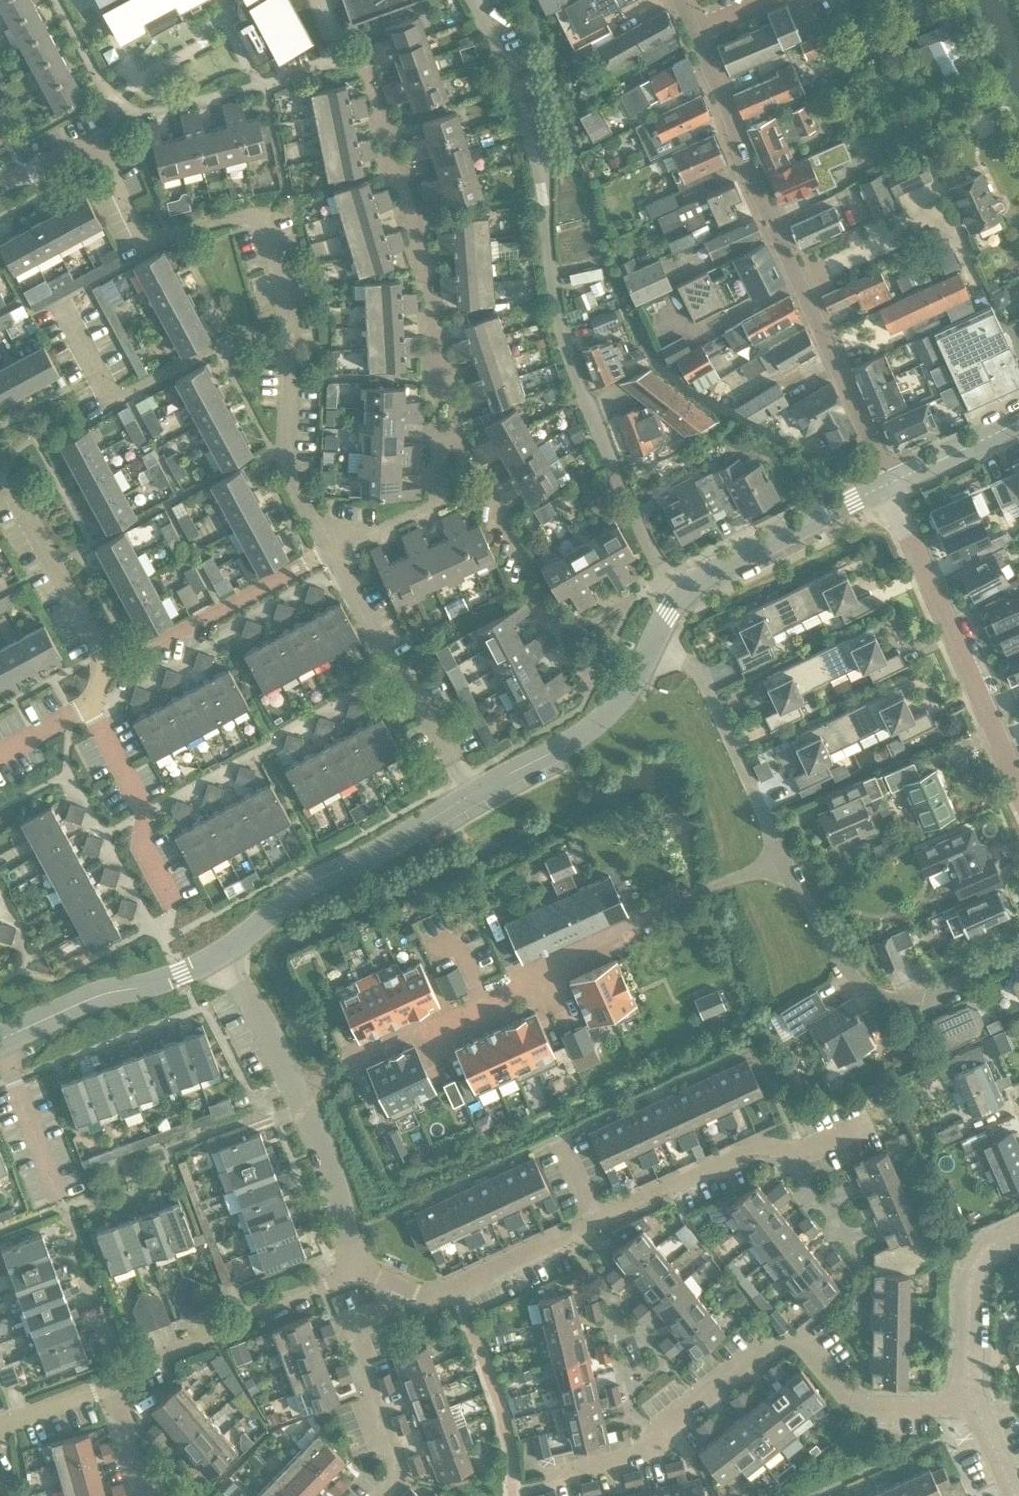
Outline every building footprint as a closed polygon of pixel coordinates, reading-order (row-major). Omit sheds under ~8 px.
[(36,9),(31,0),(2,0),(0,1),(0,7),(9,24),(36,9)] [(104,7),(103,8),(119,36),(121,40),(125,38),(146,27),(150,34),(178,18),(182,16),(180,12),(179,9),(196,0),(100,0),(104,7)] [(238,0),(238,2),(237,7),(237,9),(237,10),(238,12),(238,13),(240,17),(233,21),(254,60),(255,63),(275,52),(278,57),(306,42),(310,40),(307,36),(308,36),(289,0),(237,0),(238,0)] [(351,23),(414,1),(413,0),(343,0),(351,23)] [(546,12),(553,8),(567,1),(567,0),(540,0),(546,12)] [(626,0),(569,0),(567,1),(553,8),(574,47),(590,39),(610,29),(602,13),(626,0)] [(902,6),(900,10),(903,14),(907,16),(912,14),(914,8),(912,4),(906,3),(902,6)] [(801,38),(797,29),(786,4),(766,12),(770,21),(716,44),(729,74),(784,50),(782,46),(801,38)] [(48,31),(46,26),(36,9),(9,24),(21,46),(48,31)] [(643,49),(675,31),(665,9),(614,37),(610,29),(590,39),(590,40),(598,55),(601,53),(608,67),(628,57),(625,50),(639,42),(643,49)] [(371,54),(426,35),(418,14),(384,26),(388,38),(368,45),(371,54)] [(920,43),(960,22),(956,15),(916,35),(920,43)] [(938,63),(946,79),(980,61),(960,22),(920,43),(921,46),(916,48),(920,54),(924,51),(930,48),(938,63)] [(33,68),(60,53),(48,31),(21,46),(33,68)] [(642,63),(680,43),(675,31),(643,49),(639,42),(625,50),(628,57),(637,52),(642,63)] [(433,56),(426,35),(371,54),(374,64),(394,57),(398,68),(433,56)] [(800,44),(807,59),(825,51),(819,36),(800,44)] [(599,56),(598,55),(590,40),(570,50),(579,66),(599,56)] [(45,90),(72,75),(60,53),(33,68),(45,90)] [(385,95),(440,76),(433,56),(398,68),(402,79),(382,86),(385,95)] [(621,92),(616,95),(626,115),(630,113),(649,104),(658,100),(661,106),(676,98),(673,92),(682,88),(683,89),(695,82),(698,81),(685,57),(673,64),(673,65),(630,87),(621,92)] [(742,118),(804,92),(802,87),(813,82),(815,77),(812,70),(806,68),(795,72),(792,64),(776,71),(777,74),(732,94),(742,118)] [(72,75),(45,90),(57,113),(84,98),(72,75)] [(385,95),(389,104),(409,97),(413,109),(447,97),(440,76),(385,95)] [(366,104),(364,95),(349,98),(346,86),(311,92),(315,114),(366,104)] [(634,126),(649,159),(691,140),(686,129),(697,124),(700,129),(711,124),(708,119),(711,118),(712,117),(701,95),(652,118),(634,126)] [(245,157),(266,152),(257,117),(246,119),(241,99),(231,102),(245,157)] [(223,162),(245,157),(231,102),(221,104),(226,124),(215,127),(223,162)] [(907,103),(890,112),(896,123),(913,113),(907,103)] [(367,114),(366,105),(366,104),(315,114),(320,136),(354,129),(352,117),(367,114)] [(767,173),(794,161),(785,141),(792,138),(799,139),(799,135),(815,128),(805,105),(775,119),(774,116),(746,128),(767,173)] [(597,106),(578,116),(592,142),(611,131),(597,106)] [(223,162),(215,127),(204,130),(199,110),(189,112),(202,168),(223,162)] [(5,129),(13,125),(5,111),(0,114),(0,120),(5,129)] [(181,173),(202,168),(189,112),(179,114),(184,135),(173,138),(181,173)] [(408,150),(463,133),(456,112),(422,123),(425,134),(405,141),(408,150)] [(173,138),(162,140),(157,120),(147,123),(160,178),(181,173),(173,138)] [(374,147),(372,138),(357,141),(354,129),(320,136),(324,157),(374,147)] [(479,145),(468,148),(463,133),(408,150),(411,160),(431,154),(434,165),(481,150),(479,145)] [(706,178),(706,177),(704,173),(725,163),(713,134),(670,153),(676,167),(671,170),(680,190),(706,178)] [(835,184),(828,167),(850,157),(843,141),(794,161),(767,173),(781,204),(796,197),(816,188),(818,191),(835,184)] [(360,159),(376,156),(374,147),(324,157),(328,179),(363,172),(360,159)] [(483,156),(481,150),(434,165),(438,176),(418,182),(421,192),(476,174),(471,159),(483,156)] [(626,157),(632,170),(647,163),(641,150),(626,157)] [(883,173),(895,196),(931,178),(920,155),(883,173)] [(949,188),(969,232),(1001,217),(999,212),(1003,210),(1005,205),(1003,200),(997,197),(993,199),(981,173),(949,188)] [(421,192),(424,201),(445,195),(448,206),(483,196),(476,174),(421,192)] [(880,174),(860,183),(875,216),(895,206),(880,174)] [(389,197),(387,188),(371,193),(368,180),(334,190),(340,212),(389,197)] [(734,182),(656,216),(672,252),(697,241),(691,228),(705,222),(715,217),(717,223),(737,214),(733,205),(732,206),(730,202),(741,197),(734,182)] [(650,218),(678,205),(673,192),(645,205),(650,218)] [(76,238),(79,237),(101,224),(86,196),(61,210),(76,238)] [(392,206),(389,198),(389,197),(340,212),(346,233),(380,223),(377,211),(392,206)] [(799,247),(804,245),(843,227),(834,207),(806,219),(790,226),(799,247)] [(638,211),(642,221),(649,217),(645,208),(638,211)] [(55,250),(76,238),(61,210),(40,221),(55,250)] [(437,242),(489,238),(487,216),(451,219),(452,231),(437,232),(437,242)] [(711,256),(761,234),(753,217),(704,239),(711,256)] [(34,261),(55,250),(40,221),(19,233),(34,261)] [(384,234),(380,223),(346,233),(353,254),(402,239),(399,230),(384,234)] [(34,261),(19,233),(0,243),(0,249),(13,273),(34,261)] [(490,260),(489,238),(437,242),(438,252),(454,250),(454,262),(490,260)] [(389,253),(404,248),(402,239),(353,254),(359,275),(393,265),(389,253)] [(764,242),(719,263),(723,272),(734,295),(736,299),(781,279),(773,260),(764,242)] [(145,287),(174,272),(162,250),(134,266),(145,287)] [(95,267),(100,275),(122,263),(118,255),(95,267)] [(617,264),(622,275),(637,268),(633,257),(617,264)] [(659,258),(637,268),(622,275),(635,303),(671,287),(659,258)] [(492,282),(492,281),(490,260),(454,262),(455,274),(440,275),(441,286),(492,282)] [(78,287),(100,275),(95,267),(74,279),(78,287)] [(571,284),(603,277),(600,267),(569,274),(571,284)] [(706,269),(676,283),(692,320),(723,306),(721,301),(734,295),(723,272),(710,278),(706,269)] [(893,291),(890,292),(879,269),(821,296),(828,311),(857,298),(862,310),(895,294),(893,291)] [(185,293),(175,273),(174,272),(145,287),(157,308),(185,293)] [(974,309),(970,301),(957,272),(879,308),(890,332),(945,307),(951,320),(974,309)] [(902,291),(911,287),(906,274),(896,278),(902,291)] [(56,299),(78,287),(74,279),(52,291),(56,299)] [(417,302),(416,292),(400,293),(400,280),(364,282),(365,304),(417,302)] [(600,280),(588,284),(593,296),(605,291),(600,280)] [(441,286),(441,295),(457,294),(458,306),(494,303),(492,282),(441,286)] [(104,311),(112,307),(100,284),(92,289),(104,311)] [(34,311),(56,299),(52,291),(30,303),(34,311)] [(197,314),(186,295),(185,293),(157,308),(168,329),(197,314)] [(751,342),(799,315),(788,295),(728,328),(737,342),(738,341),(741,345),(750,340),(751,342)] [(402,312),(417,311),(417,302),(365,304),(367,326),(402,324),(402,312)] [(1002,331),(991,306),(933,333),(968,409),(1018,386),(1018,368),(1009,346),(1012,344),(1005,329),(1002,331)] [(116,333),(124,328),(112,307),(104,311),(116,333)] [(589,319),(594,330),(594,332),(619,323),(614,309),(589,319)] [(5,326),(15,321),(9,310),(0,316),(0,318),(5,326)] [(455,351),(504,335),(496,313),(463,325),(467,337),(452,342),(455,351)] [(210,339),(198,316),(197,314),(168,329),(182,354),(210,339)] [(916,338),(930,332),(937,328),(935,322),(913,332),(916,338)] [(419,345),(418,335),(403,336),(402,324),(367,326),(368,348),(419,345)] [(127,354),(135,350),(124,328),(116,333),(127,354)] [(781,371),(816,351),(817,350),(805,328),(750,358),(758,372),(766,367),(768,372),(778,366),(781,371)] [(941,354),(931,334),(930,332),(916,338),(913,339),(923,362),(941,354)] [(511,356),(510,355),(504,335),(455,351),(458,360),(473,355),(477,367),(511,356)] [(667,362),(667,361),(690,351),(683,336),(660,347),(667,362)] [(628,352),(627,351),(622,339),(612,343),(610,339),(582,350),(589,368),(628,352)] [(22,356),(38,384),(59,373),(43,344),(22,356)] [(404,355),(419,354),(419,345),(368,348),(369,370),(404,368),(404,355)] [(686,380),(691,377),(712,366),(700,345),(675,359),(680,369),(686,380)] [(621,365),(641,357),(643,356),(637,347),(627,351),(628,352),(589,368),(596,384),(624,373),(621,365)] [(127,354),(137,372),(140,377),(148,373),(135,350),(127,354)] [(862,390),(894,376),(884,353),(851,367),(862,390)] [(17,396),(38,384),(22,356),(1,367),(17,396)] [(517,376),(511,356),(477,367),(481,378),(466,383),(469,393),(517,376)] [(187,402),(215,386),(204,365),(175,380),(187,402)] [(17,396),(1,367),(0,368),(0,405),(17,396)] [(618,382),(625,387),(684,434),(688,433),(690,438),(708,431),(706,425),(716,421),(650,368),(618,382)] [(469,393),(472,401),(487,396),(491,408),(525,397),(517,376),(469,393)] [(894,376),(862,390),(873,416),(905,402),(894,376)] [(758,421),(788,402),(776,381),(733,407),(758,421)] [(831,381),(789,406),(803,434),(816,427),(821,424),(828,438),(831,445),(837,443),(842,441),(854,434),(843,413),(845,412),(831,381)] [(423,411),(424,400),(404,400),(405,387),(366,385),(365,408),(423,411)] [(226,407),(216,388),(215,386),(187,402),(199,424),(226,407)] [(559,395),(554,387),(541,394),(546,402),(559,395)] [(158,420),(152,408),(157,405),(152,394),(135,403),(141,414),(148,426),(158,420)] [(927,403),(882,422),(893,448),(938,430),(927,403)] [(638,408),(617,416),(631,453),(667,438),(657,413),(647,405),(638,409),(638,408)] [(238,428),(228,409),(226,407),(199,424),(210,444),(238,428)] [(477,455),(527,426),(516,407),(484,425),(490,436),(472,446),(477,455)] [(423,421),(423,411),(365,408),(364,429),(403,432),(403,420),(423,421)] [(129,434),(140,428),(134,417),(123,423),(129,434)] [(148,426),(153,435),(163,429),(158,420),(148,426)] [(537,445),(527,426),(477,455),(482,463),(500,453),(505,463),(537,445)] [(71,464),(99,448),(88,427),(59,443),(71,464)] [(135,445),(146,439),(140,428),(129,434),(135,445)] [(251,453),(239,431),(238,428),(210,444),(223,469),(251,453)] [(402,443),(403,432),(364,429),(363,451),(422,454),(422,444),(402,443)] [(548,464),(537,445),(505,463),(511,473),(493,484),(498,492),(548,464)] [(692,447),(679,452),(683,461),(690,464),(698,460),(692,447)] [(111,470),(100,450),(99,448),(71,464),(82,485),(111,470)] [(421,464),(422,454),(363,451),(362,473),(401,474),(401,463),(421,464)] [(171,468),(181,462),(176,452),(165,458),(171,468)] [(164,471),(158,461),(154,454),(144,460),(147,467),(153,477),(164,471)] [(721,502),(726,512),(736,506),(739,512),(742,510),(744,513),(774,497),(756,463),(745,469),(738,457),(705,474),(720,502),(721,502)] [(1013,463),(1017,471),(1003,477),(1014,501),(1018,513),(1018,460),(1013,463)] [(181,462),(171,468),(176,479),(187,473),(181,462)] [(567,473),(557,479),(548,464),(498,492),(503,501),(521,491),(527,501),(558,484),(560,486),(570,480),(567,473)] [(222,505),(251,490),(240,469),(211,484),(222,505)] [(122,491),(112,472),(111,470),(82,485),(94,506),(122,491)] [(164,471),(153,477),(159,488),(169,482),(164,471)] [(400,486),(401,474),(362,473),(361,495),(420,498),(420,487),(400,486)] [(707,509),(720,502),(705,474),(694,480),(693,478),(674,487),(679,498),(663,506),(679,537),(713,519),(707,509)] [(990,483),(1000,507),(1014,501),(1003,477),(990,483)] [(979,516),(967,489),(951,496),(952,499),(932,508),(942,532),(979,516)] [(262,511),(252,491),(251,490),(222,505),(234,526),(262,511)] [(136,516),(124,493),(122,491),(94,506),(107,531),(136,516)] [(178,517),(187,512),(181,501),(172,507),(178,517)] [(473,568),(494,558),(479,523),(467,528),(459,509),(449,514),(473,568)] [(274,532),(264,513),(262,511),(234,526),(245,548),(274,532)] [(199,533),(194,523),(188,512),(187,512),(178,517),(177,518),(189,539),(199,533)] [(454,576),(473,568),(449,514),(439,518),(448,536),(437,541),(454,576)] [(1012,538),(1006,532),(989,539),(979,516),(942,532),(952,556),(975,546),(982,558),(1003,547),(1012,538)] [(166,538),(176,533),(170,521),(160,527),(166,538)] [(597,534),(625,584),(634,579),(623,561),(634,555),(616,524),(597,534)] [(454,576),(437,541),(428,545),(419,527),(410,532),(434,585),(454,576)] [(107,568),(136,553),(124,532),(95,547),(107,568)] [(288,557),(275,534),(274,532),(245,548),(259,573),(288,557)] [(414,594),(434,585),(410,532),(400,536),(408,554),(398,559),(414,594)] [(185,552),(180,543),(182,542),(176,533),(166,538),(176,557),(185,552)] [(616,589),(625,584),(597,534),(578,545),(596,576),(606,570),(616,589)] [(414,594),(398,559),(388,563),(380,545),(370,550),(394,604),(414,594)] [(585,582),(596,576),(578,545),(559,556),(587,605),(596,600),(585,582)] [(974,599),(992,589),(993,591),(1000,587),(1004,596),(1018,589),(1018,577),(1007,583),(998,566),(1005,562),(1002,558),(1008,555),(1003,547),(982,558),(983,560),(960,573),(974,599)] [(147,574),(136,554),(136,553),(107,568),(118,589),(147,574)] [(207,572),(218,566),(212,555),(201,561),(207,572)] [(578,610),(587,605),(559,556),(540,567),(558,598),(568,592),(578,610)] [(223,576),(221,573),(236,565),(232,558),(218,566),(207,572),(212,582),(223,576)] [(189,581),(199,575),(194,565),(183,571),(189,581)] [(801,619),(809,615),(829,605),(832,611),(838,608),(844,621),(878,605),(878,604),(876,604),(869,591),(856,597),(845,574),(841,576),(837,568),(787,592),(801,619)] [(158,595),(148,576),(147,574),(118,589),(130,610),(158,595)] [(195,592),(206,586),(199,575),(189,581),(195,592)] [(185,607),(198,599),(189,583),(176,591),(185,607)] [(307,592),(322,597),(325,589),(309,584),(307,592)] [(1018,620),(1018,589),(984,604),(988,612),(986,616),(981,618),(988,633),(1018,620)] [(1,598),(7,608),(17,603),(11,592),(1,598)] [(305,600),(320,604),(322,597),(307,592),(305,600)] [(772,633),(801,619),(787,592),(738,616),(742,624),(737,626),(749,649),(736,656),(742,669),(740,670),(741,671),(775,655),(769,642),(775,639),(772,633)] [(172,620),(160,597),(158,595),(130,610),(143,635),(172,620)] [(469,609),(463,596),(444,606),(450,618),(469,609)] [(343,648),(359,639),(360,638),(340,601),(323,611),(343,648)] [(276,609),(291,614),(293,606),(278,602),(276,609)] [(512,622),(530,612),(525,603),(475,630),(485,649),(518,632),(512,622)] [(273,617),(289,621),(291,614),(276,609),(273,617)] [(327,656),(343,648),(323,611),(307,619),(327,656)] [(244,627),(259,631),(261,624),(246,619),(244,627)] [(311,665),(327,656),(307,619),(291,628),(311,665)] [(988,633),(995,649),(1000,647),(1003,648),(1007,656),(1018,651),(1018,620),(988,633)] [(34,666),(58,654),(59,653),(44,624),(19,638),(34,666)] [(242,635),(257,639),(259,631),(244,627),(242,635)] [(295,673),(311,665),(291,628),(275,636),(295,673)] [(829,679),(838,674),(858,665),(861,671),(866,668),(873,681),(906,664),(906,663),(904,664),(898,651),(885,657),(874,633),(869,636),(866,628),(816,652),(829,679)] [(546,641),(541,632),(523,642),(518,632),(485,649),(495,668),(546,641)] [(279,682),(295,673),(275,636),(259,645),(279,682)] [(34,666),(19,638),(0,648),(0,654),(13,678),(34,666)] [(532,660),(550,650),(546,641),(495,668),(505,687),(538,670),(532,660)] [(264,691),(279,682),(259,645),(244,654),(264,691)] [(196,659),(211,664),(213,656),(198,651),(196,659)] [(1018,681),(1018,651),(1007,656),(1010,663),(1008,666),(1004,668),(1011,683),(1018,680),(1018,681)] [(800,692),(829,679),(816,652),(766,676),(770,683),(766,686),(777,709),(764,715),(770,728),(769,729),(769,730),(803,714),(797,701),(803,698),(800,692)] [(13,678),(0,654),(0,685),(13,678)] [(193,667),(208,672),(211,664),(196,659),(193,667)] [(164,676),(179,681),(182,673),(166,668),(164,676)] [(212,678),(232,715),(249,706),(228,669),(212,678)] [(543,680),(538,670),(505,687),(515,706),(566,679),(561,671),(543,680)] [(162,684),(177,689),(179,681),(164,676),(162,684)] [(216,724),(232,715),(212,678),(196,686),(216,724)] [(571,688),(566,679),(515,706),(526,726),(558,709),(552,698),(571,688)] [(132,693),(148,698),(150,690),(135,685),(132,693)] [(200,732),(216,724),(196,686),(180,695),(200,732)] [(857,738),(866,734),(886,724),(889,730),(895,727),(901,740),(935,724),(934,723),(933,723),(926,710),(913,716),(902,693),(898,695),(894,687),(844,711),(857,738)] [(130,701),(145,706),(148,698),(132,693),(130,701)] [(184,741),(200,732),(180,695),(164,704),(184,741)] [(348,707),(364,711),(366,704),(351,699),(348,707)] [(169,749),(184,741),(164,704),(148,712),(169,749)] [(346,715),(362,719),(364,711),(348,707),(346,715)] [(829,752),(857,738),(844,711),(795,735),(798,743),(794,745),(806,768),(793,775),(799,788),(797,789),(798,790),(832,774),(826,761),(832,758),(829,752)] [(153,758),(169,749),(148,712),(133,721),(153,758)] [(317,724),(332,729),(334,721),(319,716),(317,724)] [(384,762),(400,753),(401,753),(381,716),(364,725),(384,762)] [(315,732),(330,736),(332,729),(317,724),(315,732)] [(368,771),(384,762),(364,725),(348,734),(368,771)] [(301,746),(303,738),(288,733),(285,741),(301,746)] [(353,779),(368,771),(348,734),(333,742),(353,779)] [(283,749),(298,754),(301,746),(285,741),(283,749)] [(337,788),(353,779),(333,742),(317,751),(337,788)] [(321,796),(337,788),(317,751),(301,759),(321,796)] [(305,805),(321,796),(301,759),(285,768),(305,805)] [(882,793),(904,784),(922,827),(953,814),(934,770),(920,776),(913,761),(875,778),(882,793)] [(238,774),(253,779),(255,771),(240,766),(238,774)] [(235,782),(251,786),(253,779),(238,774),(235,782)] [(882,793),(875,778),(874,775),(838,790),(842,799),(831,804),(832,805),(817,812),(831,845),(858,834),(859,838),(877,831),(864,801),(882,793)] [(206,791),(221,796),(224,788),(208,783),(206,791)] [(273,829),(289,820),(290,820),(270,783),(253,792),(273,829)] [(204,799),(219,803),(221,796),(206,791),(204,799)] [(257,838),(273,829),(253,792),(237,801),(257,838)] [(174,808),(190,813),(192,805),(177,800),(174,808)] [(241,846),(257,838),(237,801),(221,809),(241,846)] [(67,810),(83,815),(85,807),(70,803),(67,810)] [(60,821),(52,808),(51,805),(20,822),(29,838),(60,821)] [(172,816),(188,821),(190,813),(174,808),(172,816)] [(226,855),(241,846),(221,809),(206,818),(226,855)] [(65,818),(81,823),(83,815),(67,810),(65,818)] [(210,863),(226,855),(206,818),(190,826),(210,863)] [(68,837),(60,822),(60,821),(29,838),(38,854),(68,837)] [(992,857),(987,860),(972,825),(915,850),(925,874),(945,866),(958,897),(975,890),(976,894),(1003,882),(992,857)] [(194,872),(210,863),(190,826),(174,835),(194,872)] [(897,833),(882,839),(887,850),(902,844),(897,833)] [(85,842),(100,847),(103,839),(87,834),(85,842)] [(77,853),(69,837),(68,837),(38,854),(46,869),(77,853)] [(82,850),(98,854),(100,847),(85,842),(82,850)] [(578,889),(569,871),(575,869),(566,851),(546,860),(554,877),(551,879),(559,897),(505,921),(522,960),(626,913),(609,875),(578,889)] [(85,868),(77,853),(46,869),(55,885),(85,868)] [(1,874),(9,869),(6,861),(0,864),(0,872),(1,874)] [(102,873),(118,878),(120,871),(104,866),(102,873)] [(94,884),(86,869),(85,868),(55,885),(63,901),(94,884)] [(100,881),(115,886),(118,878),(102,873),(100,881)] [(103,900),(94,884),(63,901),(72,917),(103,900)] [(999,891),(956,910),(964,929),(967,934),(970,936),(983,931),(984,927),(984,925),(1009,915),(1003,901),(1000,894),(999,891)] [(119,905),(135,910),(137,902),(122,898),(119,905)] [(111,916),(103,900),(72,917),(81,932),(111,916)] [(117,913),(132,918),(135,910),(119,905),(117,913)] [(90,949),(120,932),(111,916),(81,932),(90,949)] [(14,935),(16,928),(0,923),(0,924),(0,931),(14,935)] [(411,924),(403,927),(408,938),(416,935),(411,924)] [(891,936),(875,943),(886,971),(903,964),(898,953),(914,947),(907,930),(891,936)] [(11,943),(14,935),(0,931),(0,940),(11,943)] [(342,956),(335,959),(339,970),(347,967),(342,956)] [(615,960),(592,970),(611,1014),(615,1023),(639,1012),(615,960)] [(420,961),(400,970),(419,1012),(439,1003),(420,961)] [(398,1022),(419,1012),(400,970),(396,962),(375,971),(398,1022)] [(446,971),(450,979),(461,974),(457,966),(446,971)] [(589,1024),(611,1014),(592,970),(570,981),(589,1024)] [(356,980),(379,1031),(398,1022),(375,971),(356,980)] [(435,976),(439,983),(450,979),(446,971),(435,976)] [(464,981),(461,974),(450,979),(453,986),(464,981)] [(439,983),(442,991),(453,986),(450,979),(439,983)] [(358,1040),(379,1031),(356,980),(335,989),(358,1040)] [(467,988),(464,981),(453,986),(456,993),(467,988)] [(456,993),(453,986),(442,991),(445,998),(456,993)] [(725,1008),(717,989),(694,999),(702,1017),(725,1008)] [(829,1011),(816,989),(780,1009),(794,1033),(812,1023),(829,1053),(836,1048),(842,1059),(870,1043),(864,1033),(868,1031),(850,999),(829,1011)] [(931,1019),(944,1049),(960,1042),(959,1040),(978,1032),(983,1021),(978,1010),(967,1006),(955,1011),(957,1016),(950,1019),(947,1012),(931,1019)] [(535,1012),(515,1021),(538,1072),(558,1062),(535,1012)] [(517,1081),(538,1072),(515,1021),(494,1030),(515,1077),(517,1081)] [(180,1031),(197,1078),(219,1070),(202,1023),(194,1026),(196,1032),(184,1037),(181,1031),(180,1031)] [(584,1025),(572,1030),(583,1052),(594,1047),(584,1025)] [(494,1030),(475,1039),(497,1085),(515,1077),(494,1030)] [(583,1052),(572,1030),(562,1035),(572,1057),(583,1052)] [(177,1085),(197,1078),(180,1031),(174,1033),(176,1040),(164,1045),(161,1038),(160,1039),(177,1085)] [(157,1093),(177,1085),(160,1039),(154,1041),(156,1047),(144,1052),(141,1046),(140,1046),(157,1093)] [(497,1085),(475,1039),(455,1048),(476,1095),(497,1085)] [(979,1045),(936,1063),(939,1071),(943,1079),(958,1073),(976,1114),(1003,1102),(998,1089),(1002,1087),(998,1078),(994,1080),(979,1045)] [(137,1100),(157,1093),(140,1046),(133,1049),(136,1055),(123,1059),(121,1053),(120,1054),(137,1100)] [(411,1101),(434,1091),(414,1046),(391,1057),(411,1101)] [(136,1101),(137,1100),(120,1054),(113,1056),(116,1062),(102,1067),(117,1108),(121,1117),(139,1110),(136,1101)] [(392,1119),(415,1109),(411,1101),(391,1057),(368,1067),(392,1119)] [(742,1101),(762,1092),(747,1058),(727,1067),(742,1101)] [(117,1108),(102,1067),(100,1061),(99,1061),(93,1064),(95,1070),(83,1074),(82,1075),(97,1115),(117,1108)] [(927,1064),(916,1069),(921,1079),(932,1074),(927,1064)] [(742,1101),(727,1067),(726,1068),(707,1076),(722,1111),(722,1110),(742,1101)] [(97,1115),(82,1075),(83,1074),(81,1068),(80,1068),(72,1071),(75,1077),(61,1083),(76,1123),(79,1131),(88,1128),(85,1120),(97,1115)] [(702,1120),(722,1111),(707,1076),(706,1077),(687,1086),(702,1120)] [(454,1080),(442,1086),(452,1108),(464,1102),(454,1080)] [(683,1129),(702,1120),(687,1086),(667,1095),(682,1129),(683,1129)] [(663,1138),(682,1129),(667,1095),(648,1104),(647,1104),(662,1138),(663,1138)] [(213,1119),(235,1111),(229,1097),(208,1105),(211,1111),(210,1112),(213,1119)] [(761,1112),(770,1108),(765,1097),(765,1098),(757,1101),(761,1112)] [(643,1147),(662,1138),(647,1104),(628,1113),(627,1113),(642,1147),(643,1147)] [(193,1127),(213,1119),(210,1112),(190,1119),(193,1127)] [(729,1127),(738,1123),(733,1112),(725,1116),(729,1127)] [(624,1156),(642,1147),(627,1113),(608,1122),(607,1122),(622,1157),(624,1156)] [(190,1119),(183,1122),(181,1114),(168,1119),(170,1126),(170,1127),(173,1134),(193,1127),(190,1119)] [(721,1130),(729,1127),(725,1116),(716,1120),(721,1130)] [(603,1165),(622,1157),(607,1122),(588,1131),(603,1165)] [(940,1143),(962,1134),(957,1122),(935,1132),(940,1143)] [(265,1146),(260,1132),(249,1136),(245,1124),(207,1138),(211,1150),(219,1147),(227,1168),(268,1153),(268,1154),(274,1151),(271,1144),(265,1146)] [(152,1142),(173,1134),(170,1127),(150,1134),(152,1142)] [(960,1139),(966,1152),(980,1146),(1001,1193),(1018,1185),(1018,1146),(1012,1130),(991,1140),(985,1128),(960,1139)] [(394,1156),(406,1151),(396,1129),(384,1134),(394,1156)] [(685,1135),(690,1145),(698,1141),(693,1131),(685,1135)] [(132,1149),(152,1142),(150,1134),(129,1141),(132,1149)] [(682,1149),(690,1145),(685,1135),(677,1139),(682,1149)] [(113,1156),(132,1149),(129,1141),(110,1149),(113,1156)] [(91,1164),(113,1156),(110,1149),(88,1157),(91,1164)] [(646,1152),(651,1163),(659,1159),(654,1149),(646,1152)] [(862,1185),(894,1170),(886,1150),(853,1164),(862,1185)] [(643,1166),(651,1163),(646,1152),(638,1156),(643,1166)] [(282,1171),(279,1163),(272,1166),(268,1154),(268,1153),(227,1168),(235,1188),(275,1173),(275,1174),(282,1171)] [(529,1199),(548,1189),(533,1157),(513,1166),(529,1199)] [(186,1184),(194,1181),(186,1159),(178,1162),(186,1184)] [(528,1199),(529,1199),(513,1166),(493,1175),(509,1208),(528,1199)] [(614,1167),(606,1171),(611,1182),(618,1179),(619,1178),(614,1167)] [(871,1205),(903,1190),(894,1170),(862,1185),(871,1205)] [(280,1186),(275,1174),(275,1173),(235,1188),(242,1209),(283,1194),(289,1192),(286,1184),(280,1186)] [(508,1208),(509,1208),(493,1175),(493,1176),(474,1185),(473,1185),(489,1217),(508,1208)] [(193,1204),(201,1201),(194,1181),(186,1184),(193,1204)] [(740,1225),(786,1188),(780,1181),(765,1194),(756,1182),(735,1199),(731,1194),(705,1206),(711,1218),(715,1223),(719,1222),(731,1214),(740,1225)] [(469,1226),(489,1217),(473,1185),(454,1194),(453,1194),(469,1227),(469,1226)] [(776,1207),(791,1195),(786,1188),(740,1225),(754,1242),(784,1218),(776,1207)] [(879,1225),(912,1211),(903,1190),(871,1205),(879,1225)] [(207,1241),(204,1232),(192,1236),(177,1194),(169,1197),(171,1203),(159,1208),(158,1208),(173,1249),(193,1241),(195,1245),(207,1241)] [(288,1207),(283,1194),(242,1209),(250,1230),(290,1214),(296,1212),(294,1205),(288,1207)] [(449,1236),(469,1227),(453,1194),(434,1203),(433,1203),(449,1236)] [(548,1210),(556,1207),(557,1207),(552,1196),(551,1196),(543,1200),(548,1210)] [(201,1224),(209,1222),(201,1201),(193,1204),(201,1224)] [(158,1208),(159,1208),(156,1202),(149,1204),(151,1211),(138,1215),(137,1216),(152,1256),(173,1249),(158,1208)] [(404,1221),(418,1250),(429,1245),(437,1241),(449,1236),(433,1203),(414,1213),(415,1216),(404,1221)] [(16,1214),(13,1206),(0,1211),(0,1220),(16,1214)] [(137,1216),(138,1215),(136,1210),(128,1212),(130,1218),(118,1223),(117,1223),(132,1264),(152,1256),(137,1216)] [(511,1215),(516,1225),(524,1221),(520,1211),(511,1215)] [(888,1245),(921,1231),(912,1211),(879,1225),(888,1245)] [(304,1232),(304,1231),(301,1224),(295,1226),(290,1214),(250,1230),(257,1248),(298,1234),(304,1232)] [(508,1229),(516,1225),(511,1215),(503,1218),(508,1229)] [(650,1225),(648,1223),(642,1215),(610,1230),(621,1244),(611,1251),(620,1262),(614,1268),(605,1275),(611,1283),(657,1246),(644,1230),(650,1225)] [(804,1229),(813,1221),(807,1215),(798,1222),(804,1229)] [(117,1223),(118,1223),(116,1217),(108,1220),(110,1226),(96,1231),(111,1271),(132,1264),(117,1223)] [(767,1258),(797,1234),(784,1218),(754,1242),(767,1258)] [(809,1236),(818,1228),(813,1221),(804,1229),(809,1236)] [(208,1245),(217,1242),(209,1222),(201,1224),(204,1232),(207,1241),(208,1245)] [(472,1233),(477,1243),(485,1239),(480,1229),(472,1233)] [(873,1273),(909,1274),(935,1263),(921,1231),(888,1245),(873,1251),(873,1273)] [(469,1247),(477,1243),(472,1233),(464,1236),(469,1247)] [(56,1253),(54,1245),(47,1248),(42,1234),(1,1249),(9,1270),(50,1255),(50,1256),(56,1253)] [(303,1247),(298,1234),(257,1248),(265,1270),(311,1252),(309,1245),(303,1247)] [(780,1275),(811,1251),(797,1234),(767,1258),(780,1275)] [(215,1264),(223,1261),(217,1242),(208,1245),(215,1264)] [(670,1263),(657,1247),(657,1246),(611,1283),(616,1288),(625,1281),(631,1276),(640,1287),(670,1263)] [(437,1262),(445,1258),(440,1248),(432,1252),(437,1262)] [(830,1263),(839,1255),(834,1248),(824,1256),(830,1263)] [(794,1292),(824,1268),(811,1251),(780,1275),(794,1292)] [(55,1268),(50,1256),(50,1255),(9,1270),(17,1290),(57,1276),(58,1276),(64,1274),(61,1266),(55,1268)] [(836,1270),(845,1262),(839,1255),(830,1263),(836,1270)] [(223,1285),(237,1280),(238,1280),(230,1258),(223,1261),(215,1264),(223,1285)] [(683,1280),(670,1263),(640,1287),(647,1296),(641,1301),(632,1309),(637,1316),(683,1280)] [(824,1268),(794,1292),(808,1310),(838,1286),(824,1268)] [(182,1317),(197,1312),(182,1273),(173,1293),(182,1317)] [(211,1306),(211,1305),(202,1282),(182,1273),(197,1312),(211,1306)] [(873,1295),(908,1296),(909,1274),(873,1273),(873,1295)] [(62,1288),(58,1276),(57,1276),(17,1290),(24,1311),(65,1296),(71,1294),(68,1286),(62,1288)] [(667,1321),(697,1297),(683,1280),(637,1316),(643,1323),(652,1315),(658,1310),(667,1321)] [(141,1332),(156,1327),(142,1289),(133,1309),(141,1332)] [(156,1327),(170,1321),(162,1298),(142,1289),(156,1327)] [(578,1313),(573,1291),(538,1299),(543,1321),(578,1313)] [(872,1317),(908,1318),(908,1296),(873,1295),(872,1311),(872,1317)] [(70,1309),(65,1296),(24,1311),(32,1331),(72,1316),(79,1314),(76,1306),(70,1309)] [(680,1338),(710,1314),(697,1297),(667,1321),(680,1338)] [(587,1311),(599,1308),(597,1299),(585,1302),(587,1311)] [(776,1307),(766,1314),(765,1315),(779,1333),(790,1325),(776,1307)] [(599,1308),(587,1311),(589,1320),(601,1317),(599,1308)] [(583,1335),(578,1313),(543,1321),(548,1343),(583,1335)] [(710,1314),(680,1338),(694,1355),(724,1331),(710,1314)] [(77,1329),(72,1316),(32,1331),(39,1351),(80,1336),(80,1337),(86,1334),(83,1326),(77,1329)] [(280,1353),(316,1339),(308,1316),(272,1330),(280,1353)] [(872,1339),(908,1340),(908,1318),(872,1317),(872,1339)] [(324,1337),(335,1333),(332,1322),(320,1326),(324,1337)] [(324,1337),(326,1343),(337,1339),(335,1333),(324,1337)] [(588,1355),(583,1335),(548,1343),(553,1363),(588,1355)] [(665,1351),(674,1343),(668,1335),(658,1343),(665,1351)] [(85,1349),(80,1337),(80,1336),(39,1351),(47,1372),(94,1355),(91,1347),(85,1349)] [(244,1339),(231,1344),(237,1363),(251,1358),(244,1339)] [(324,1359),(316,1339),(280,1353),(287,1372),(324,1359)] [(872,1361),(907,1362),(908,1340),(872,1339),(872,1361)] [(597,1353),(609,1350),(607,1341),(595,1344),(597,1353)] [(435,1366),(426,1343),(393,1356),(401,1378),(435,1366)] [(674,1343),(665,1351),(669,1356),(679,1348),(674,1343)] [(609,1350),(597,1353),(599,1362),(611,1359),(609,1350)] [(558,1385),(593,1377),(588,1355),(553,1363),(558,1385)] [(295,1392),(331,1378),(324,1359),(287,1372),(295,1392)] [(18,1383),(20,1382),(12,1361),(0,1365),(0,1373),(5,1387),(18,1383)] [(771,1368),(777,1375),(785,1369),(779,1361),(771,1368)] [(907,1384),(907,1362),(872,1361),(871,1383),(907,1384)] [(338,1376),(350,1372),(347,1363),(335,1367),(338,1376)] [(408,1397),(442,1385),(435,1366),(401,1378),(408,1397)] [(770,1382),(777,1375),(771,1368),(763,1374),(770,1382)] [(783,1383),(807,1413),(825,1398),(801,1368),(783,1383)] [(341,1383),(352,1379),(353,1379),(350,1372),(338,1376),(341,1383)] [(379,1385),(392,1380),(389,1372),(377,1377),(379,1385)] [(598,1397),(593,1377),(558,1385),(563,1405),(598,1397)] [(302,1412),(339,1399),(331,1378),(295,1392),(302,1412)] [(379,1385),(382,1392),(395,1387),(392,1380),(379,1385)] [(152,1439),(197,1402),(181,1383),(151,1408),(160,1418),(145,1431),(152,1439)] [(607,1395),(619,1392),(617,1383),(605,1386),(607,1395)] [(790,1426),(807,1413),(783,1383),(766,1396),(790,1426)] [(449,1405),(442,1385),(408,1397),(416,1419),(450,1406),(449,1405)] [(736,1393),(744,1402),(751,1396),(744,1387),(736,1393)] [(568,1427),(603,1419),(600,1406),(621,1401),(619,1392),(607,1395),(598,1397),(563,1405),(568,1427)] [(736,1409),(744,1402),(736,1393),(729,1400),(736,1409)] [(790,1426),(766,1396),(749,1410),(779,1449),(797,1435),(790,1426)] [(181,1442),(210,1418),(197,1402),(152,1439),(157,1445),(172,1432),(181,1442)] [(450,1406),(416,1419),(423,1438),(457,1426),(457,1425),(465,1422),(458,1402),(449,1405),(450,1406)] [(762,1463),(779,1449),(749,1410),(732,1423),(762,1463)] [(395,1427),(408,1422),(404,1413),(392,1418),(395,1427)] [(704,1422),(710,1430),(718,1424),(712,1416),(704,1422)] [(195,1459),(224,1434),(210,1418),(181,1442),(195,1459)] [(568,1427),(573,1448),(608,1439),(603,1419),(568,1427)] [(395,1427),(398,1433),(410,1428),(408,1422),(395,1427)] [(473,1443),(466,1423),(465,1422),(457,1425),(457,1426),(423,1438),(431,1459),(465,1447),(464,1446),(473,1443)] [(703,1436),(710,1430),(704,1422),(696,1427),(703,1436)] [(746,1476),(762,1463),(732,1423),(715,1436),(739,1466),(739,1467),(746,1476)] [(627,1427),(615,1429),(617,1438),(629,1435),(627,1427)] [(552,1455),(552,1454),(546,1431),(531,1435),(537,1459),(552,1455)] [(57,1464),(94,1454),(89,1432),(51,1442),(57,1464)] [(302,1447),(329,1474),(344,1459),(317,1432),(302,1447)] [(195,1459),(209,1475),(238,1450),(224,1434),(195,1459)] [(721,1481),(739,1467),(739,1466),(715,1436),(697,1450),(721,1481)] [(102,1452),(114,1449),(111,1440),(99,1444),(102,1452)] [(314,1490),(329,1474),(302,1447),(287,1463),(314,1490)] [(472,1467),(465,1447),(431,1459),(438,1479),(472,1467)] [(104,1461),(116,1457),(114,1449),(102,1452),(104,1461)] [(410,1467),(423,1462),(419,1453),(406,1458),(410,1467)] [(62,1484),(100,1474),(94,1454),(57,1464),(62,1484)] [(178,1471),(188,1463),(182,1456),(173,1464),(178,1471)] [(697,1478),(687,1480),(682,1459),(674,1461),(676,1473),(678,1479),(677,1480),(681,1495),(705,1495),(700,1477),(697,1478)] [(668,1475),(676,1473),(674,1461),(665,1463),(668,1475)] [(410,1467),(412,1473),(425,1468),(423,1462),(410,1467)] [(188,1463),(178,1471),(184,1478),(194,1470),(188,1463)] [(314,1490),(287,1463),(272,1478),(290,1495),(308,1495),(314,1490)] [(950,1481),(943,1465),(931,1471),(929,1467),(907,1477),(916,1495),(942,1495),(937,1486),(950,1481)] [(631,1471),(634,1483),(643,1481),(640,1469),(631,1471)] [(625,1485),(634,1483),(631,1471),(622,1473),(625,1485)] [(100,1475),(100,1474),(62,1484),(66,1495),(101,1495),(105,1495),(100,1475)] [(334,1481),(343,1489),(349,1483),(341,1474),(334,1481)] [(916,1495),(907,1477),(889,1485),(894,1495),(916,1495)] [(272,1478),(257,1494),(259,1495),(290,1495),(272,1478)] [(959,1478),(950,1482),(950,1481),(937,1486),(942,1495),(967,1495),(959,1478)] [(589,1481),(592,1493),(601,1491),(598,1479),(589,1481)] [(677,1480),(672,1481),(672,1484),(658,1487),(660,1495),(681,1495),(677,1480)] [(337,1495),(343,1489),(334,1481),(328,1487),(337,1495)] [(583,1495),(592,1493),(589,1481),(580,1483),(583,1495)] [(113,1494),(125,1491),(123,1482),(111,1486),(113,1494)] [(889,1485),(871,1493),(872,1495),(894,1495),(889,1485)] [(409,1487),(403,1493),(407,1495),(419,1495),(409,1487)] [(658,1487),(636,1492),(636,1495),(660,1495),(658,1487)]
